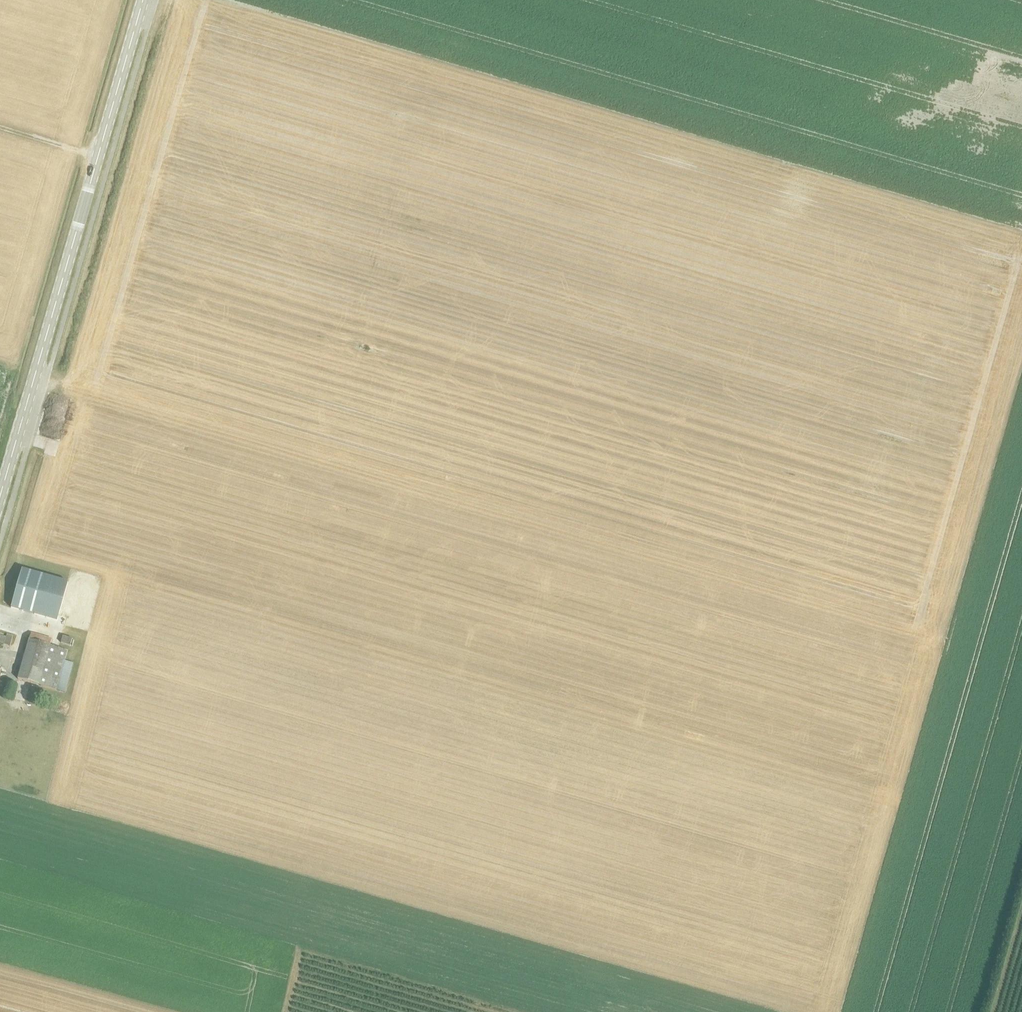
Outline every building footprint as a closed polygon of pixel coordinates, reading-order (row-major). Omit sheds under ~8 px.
[(57,621),(68,583),(22,570),(11,608),(57,621)] [(50,648),(53,640),(32,634),(18,681),(56,692),(67,653),(50,648)] [(10,647),(14,637),(8,635),(7,638),(0,636),(0,643),(10,647)] [(63,636),(61,643),(70,646),(72,639),(63,636)] [(9,684),(5,697),(13,700),(17,687),(9,684)]
